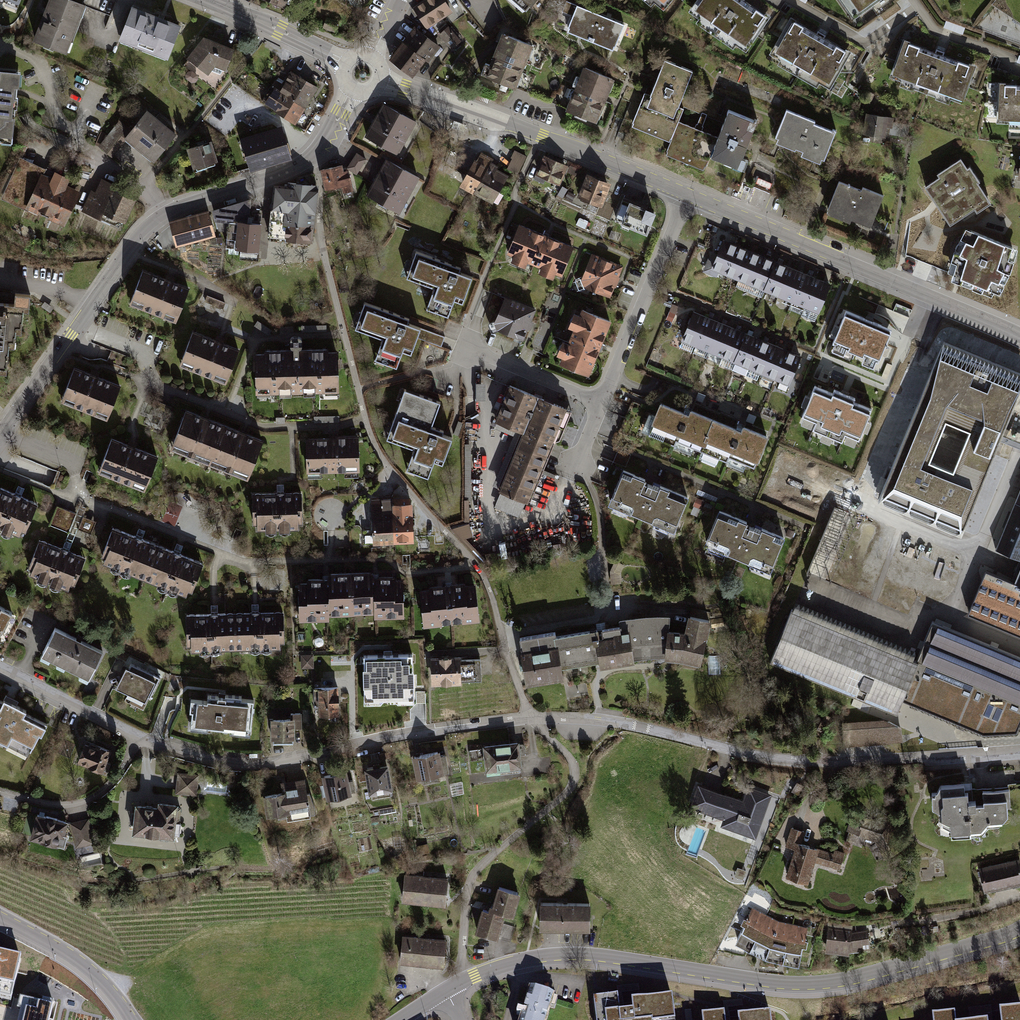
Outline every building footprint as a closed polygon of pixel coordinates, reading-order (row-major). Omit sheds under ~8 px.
[(78,0),(49,0),(33,41),(67,54),(86,3),(78,0)] [(284,9),(288,0),(263,0),(284,9)] [(426,30),(452,13),(444,0),(423,0),(412,7),(426,30)] [(526,12),(537,0),(512,0),(526,12)] [(663,13),(674,0),(647,0),(663,13)] [(744,0),(698,0),(691,11),(748,50),(770,17),(744,0)] [(856,24),(891,2),(889,0),(840,0),(856,24)] [(573,16),(567,32),(590,41),(601,16),(584,9),(582,17),(574,13),(577,6),(567,2),(563,12),(573,16)] [(180,22),(131,4),(118,39),(167,58),(180,22)] [(617,22),(601,16),(590,41),(614,51),(620,36),(630,40),(634,29),(624,26),(621,33),(614,30),(617,22)] [(338,22),(326,17),(322,28),(334,33),(338,22)] [(851,54),(790,19),(772,51),(833,86),(851,54)] [(414,26),(388,60),(412,78),(425,61),(428,63),(441,47),(414,26)] [(461,42),(448,27),(438,35),(451,50),(461,42)] [(502,33),(493,56),(524,68),(533,46),(502,33)] [(234,49),(203,37),(186,57),(207,74),(215,65),(226,70),(234,49)] [(976,67),(905,43),(893,80),(963,104),(976,67)] [(524,68),(493,56),(483,77),(516,90),(524,68)] [(645,95),(632,127),(670,142),(678,122),(683,109),(679,107),(694,71),(665,59),(650,97),(645,95)] [(584,67),(575,90),(606,104),(615,80),(584,67)] [(319,86),(292,68),(281,83),(276,80),(262,100),(295,122),(319,86)] [(0,70),(0,141),(14,142),(20,72),(0,70)] [(999,86),(999,128),(1019,128),(1019,86),(999,86)] [(606,104),(575,90),(566,111),(597,124),(606,104)] [(489,97),(478,93),(475,99),(487,104),(489,97)] [(374,119),(364,137),(395,155),(414,121),(383,104),(374,119)] [(176,134),(145,109),(129,129),(120,120),(99,146),(113,156),(126,140),(154,163),(176,134)] [(718,138),(710,158),(739,170),(758,123),(729,111),(718,138)] [(787,111),(774,142),(803,154),(802,157),(823,166),(837,134),(814,125),(815,122),(787,111)] [(867,115),(863,136),(886,140),(888,127),(894,128),(895,119),(867,115)] [(467,124),(454,120),(452,127),(464,131),(467,124)] [(718,138),(678,122),(670,142),(666,154),(705,171),(710,158),(718,138)] [(244,146),(236,148),(245,172),(292,159),(284,131),(242,142),(244,146)] [(220,165),(213,141),(188,149),(195,171),(220,165)] [(516,149),(508,167),(520,172),(528,154),(516,149)] [(474,160),(460,187),(493,205),(509,176),(497,170),(499,167),(491,163),(493,160),(481,152),(476,161),(474,160)] [(356,153),(347,167),(357,174),(366,160),(356,153)] [(544,156),(536,176),(560,186),(568,166),(544,156)] [(20,158),(0,199),(65,228),(84,186),(59,175),(64,164),(51,158),(46,169),(20,158)] [(941,179),(927,188),(952,225),(977,210),(979,213),(995,205),(963,159),(939,175),(941,179)] [(340,160),(319,164),(325,189),(340,186),(342,193),(352,191),(347,167),(341,168),(340,160)] [(385,161),(367,195),(400,212),(417,179),(385,161)] [(586,174),(576,198),(602,208),(611,184),(586,174)] [(117,186),(102,178),(96,191),(92,190),(81,212),(120,228),(122,222),(125,224),(136,200),(115,189),(117,186)] [(286,187),(271,186),(267,238),(312,242),(317,185),(286,182),(286,187)] [(862,192),(839,182),(826,215),(850,225),(853,220),(872,228),(884,197),(863,188),(862,192)] [(623,198),(616,217),(623,220),(621,224),(648,235),(656,213),(630,202),(631,200),(623,198)] [(216,222),(229,223),(229,250),(261,253),(263,224),(250,223),(251,200),(213,211),(216,222)] [(208,210),(168,222),(176,248),(216,237),(208,210)] [(519,226),(508,255),(512,257),(510,262),(525,268),(528,263),(540,268),(538,274),(553,279),(555,274),(562,277),(573,247),(519,226)] [(1016,249),(966,229),(954,253),(948,277),(998,295),(1010,273),(1016,249)] [(723,237),(708,272),(820,318),(834,283),(723,237)] [(461,268),(415,252),(405,280),(433,290),(426,309),(447,317),(453,301),(462,304),(472,278),(459,273),(461,268)] [(591,254),(581,280),(584,288),(611,299),(624,267),(591,254)] [(145,272),(133,301),(178,318),(189,290),(145,272)] [(535,310),(505,298),(495,324),(498,332),(522,342),(535,310)] [(409,319),(364,303),(354,330),(382,340),(374,361),(396,369),(402,352),(410,355),(416,338),(420,329),(407,324),(409,319)] [(7,375),(9,348),(15,349),(17,333),(22,335),(24,311),(31,312),(31,307),(0,304),(0,374),(7,375)] [(695,308),(680,343),(792,390),(806,357),(695,308)] [(562,359),(560,364),(588,376),(611,322),(582,310),(579,316),(575,314),(568,329),(574,331),(568,344),(563,342),(557,356),(562,359)] [(847,310),(830,351),(846,358),(850,349),(864,355),(860,363),(875,369),(892,330),(847,310)] [(444,338),(420,329),(416,338),(441,347),(443,342),(444,338)] [(193,330),(180,360),(228,379),(240,349),(193,330)] [(880,494),(962,528),(1019,391),(1019,378),(944,346),(880,494)] [(339,352),(259,353),(258,396),(342,397),(339,352)] [(74,371),(63,400),(109,417),(120,388),(74,371)] [(486,380),(478,380),(478,398),(486,398),(486,380)] [(813,383),(796,425),(820,434),(817,441),(832,447),(834,440),(858,450),(874,408),(857,401),(859,396),(833,386),(831,390),(813,383)] [(508,386),(493,423),(522,435),(499,493),(528,504),(567,410),(508,386)] [(442,466),(451,440),(441,436),(442,431),(432,428),(440,403),(404,390),(387,440),(414,449),(407,471),(428,478),(434,463),(442,466)] [(682,413),(661,405),(651,430),(700,449),(702,444),(758,466),(769,437),(737,425),(735,429),(684,409),(682,413)] [(269,438),(188,409),(174,446),(255,475),(269,438)] [(361,438),(311,438),(312,473),(362,472),(361,438)] [(110,442),(99,472),(148,489),(159,460),(110,442)] [(689,497),(622,471),(605,507),(675,535),(689,497)] [(998,543),(1019,553),(1019,486),(998,543)] [(22,537),(38,504),(0,487),(0,527),(22,537)] [(299,491),(252,494),(252,526),(301,524),(299,491)] [(372,499),(375,543),(414,540),(412,504),(394,506),(393,497),(372,499)] [(832,509),(812,555),(854,573),(873,527),(832,509)] [(719,511),(703,547),(767,573),(783,538),(719,511)] [(118,531),(105,561),(188,594),(200,563),(118,531)] [(373,533),(366,533),(367,542),(374,542),(373,533)] [(39,540),(26,575),(71,592),(84,557),(39,540)] [(967,611),(1019,631),(1019,568),(1016,580),(986,569),(967,611)] [(404,572),(300,572),(300,614),(405,614),(404,572)] [(480,587),(425,591),(428,626),(483,622),(480,587)] [(919,653),(789,599),(768,652),(894,708),(919,653)] [(10,612),(0,607),(0,631),(10,612)] [(190,614),(191,653),(286,651),(283,611),(190,614)] [(555,633),(519,638),(526,688),(562,682),(560,669),(598,663),(600,672),(604,672),(635,667),(634,662),(665,660),(699,666),(711,622),(688,617),(684,634),(670,631),(672,618),(657,617),(641,618),(618,621),(619,628),(599,633),(598,631),(556,639),(555,633)] [(934,619),(903,694),(986,729),(1019,726),(1019,724),(1019,653),(934,619)] [(105,648),(49,622),(35,652),(91,678),(105,648)] [(462,657),(431,659),(433,686),(462,685),(462,682),(483,682),(481,660),(461,660),(462,657)] [(412,658),(365,658),(366,703),(413,702),(412,658)] [(117,661),(111,680),(118,683),(124,663),(117,661)] [(163,679),(132,664),(120,687),(151,702),(163,679)] [(340,688),(317,689),(319,718),(341,717),(340,688)] [(252,699),(192,692),(188,727),(248,734),(252,699)] [(29,757),(40,736),(43,738),(49,726),(27,715),(29,711),(4,698),(2,701),(0,700),(0,742),(29,757)] [(298,717),(274,718),(274,743),(298,742),(298,717)] [(836,721),(838,746),(902,742),(902,729),(883,718),(836,721)] [(87,741),(78,763),(103,775),(105,771),(107,773),(116,753),(87,741)] [(483,747),(488,774),(524,770),(521,743),(483,747)] [(442,752),(413,758),(418,781),(448,776),(447,773),(451,772),(447,755),(443,756),(442,752)] [(390,765),(365,771),(371,796),(395,792),(390,765)] [(353,797),(348,771),(322,777),(327,802),(353,797)] [(198,776),(179,774),(177,794),(196,796),(198,776)] [(283,794),(264,797),(267,819),(287,816),(288,823),(311,819),(311,816),(318,815),(317,809),(309,794),(306,779),(281,782),(283,794)] [(930,793),(929,807),(938,810),(938,822),(948,825),(948,836),(972,835),(985,824),(1002,822),(1010,807),(1009,788),(981,790),(982,800),(967,802),(965,781),(941,782),(930,793)] [(704,787),(695,808),(723,818),(720,826),(756,840),(771,798),(749,789),(744,802),(704,787)] [(159,808),(136,806),(133,837),(175,840),(179,805),(159,803),(159,808)] [(852,810),(847,832),(874,840),(883,858),(902,849),(892,830),(894,819),(893,815),(881,812),(879,818),(852,810)] [(69,823),(37,814),(31,841),(63,849),(69,823)] [(89,819),(70,823),(76,850),(95,845),(89,819)] [(793,849),(785,877),(806,883),(812,864),(838,872),(843,853),(802,841),(805,831),(791,827),(785,846),(793,849)] [(977,866),(984,890),(1019,882),(1019,856),(977,866)] [(447,875),(405,871),(402,899),(445,903),(447,875)] [(520,895),(499,888),(494,908),(492,907),(490,912),(484,911),(478,934),(511,943),(516,927),(505,924),(507,916),(514,918),(520,895)] [(593,904),(541,903),(542,931),(593,931),(593,904)] [(767,915),(752,909),(740,930),(754,937),(767,915)] [(778,921),(767,915),(754,937),(768,944),(778,921)] [(793,924),(778,921),(768,944),(785,948),(793,924)] [(808,928),(793,924),(785,948),(801,951),(802,945),(806,946),(807,940),(804,939),(808,928)] [(851,928),(827,926),(824,950),(848,953),(848,950),(870,946),(868,929),(851,931),(851,928)] [(447,936),(404,932),(401,965),(444,968),(447,936)] [(13,995),(22,956),(0,951),(0,992),(13,995)] [(41,978),(42,961),(27,959),(25,977),(41,978)] [(59,974),(53,990),(60,993),(66,976),(59,974)] [(531,987),(521,1019),(547,1019),(555,993),(531,987)] [(594,998),(597,1019),(674,1019),(671,996),(632,1000),(634,1010),(618,1012),(616,996),(594,998)] [(54,1001),(41,998),(40,1004),(26,1001),(21,1019),(50,1019),(54,1001)] [(999,1012),(1000,1019),(1019,1019),(1019,1009),(999,1012)] [(724,1011),(702,1014),(703,1019),(725,1019),(724,1011)] [(769,1012),(739,1015),(739,1019),(771,1019),(769,1012)]
